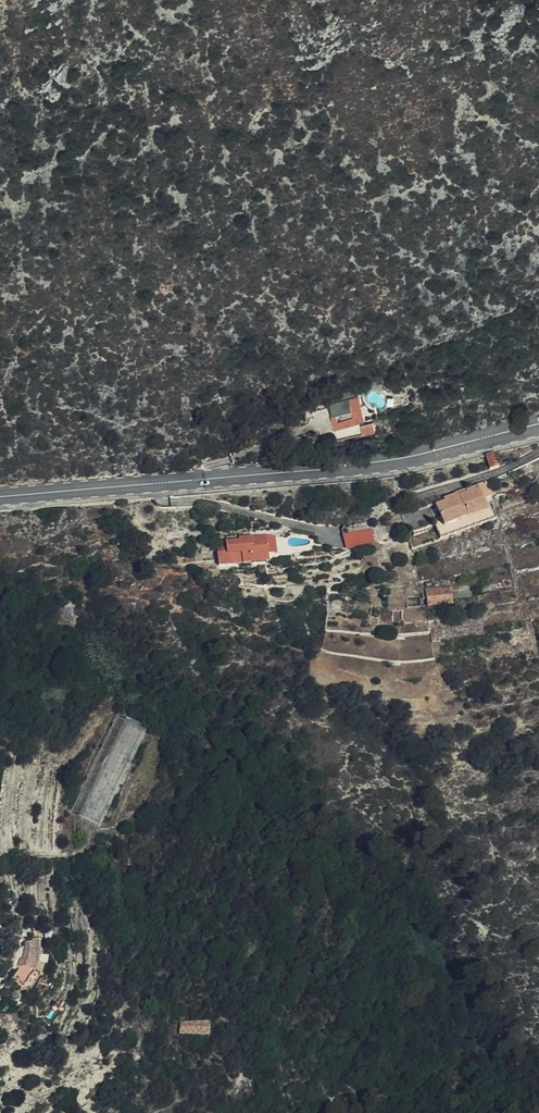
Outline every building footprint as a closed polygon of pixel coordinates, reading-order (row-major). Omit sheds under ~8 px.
[(355,396),(354,396),(340,400),(328,404),(335,428),(362,420),(355,396)] [(375,430),(372,421),(361,424),(363,433),(375,430)] [(500,453),(490,456),(494,471),(504,468),(500,453)] [(496,499),(491,485),(472,493),(473,495),(462,499),(461,497),(448,502),(449,504),(440,508),(450,531),(476,520),(475,517),(492,510),(488,502),(496,499)] [(473,495),(472,493),(471,491),(460,495),(461,497),(462,499),(473,495)] [(274,533),(260,535),(260,538),(246,540),(246,539),(232,541),(232,546),(222,547),(225,566),(276,561),(274,533)] [(370,544),(369,533),(357,534),(357,545),(370,544)] [(515,584),(513,577),(498,579),(499,586),(515,584)] [(476,593),(474,583),(454,586),(455,596),(476,593)] [(424,590),(425,595),(430,595),(431,604),(455,600),(455,596),(454,586),(424,590)] [(40,953),(39,939),(31,941),(32,950),(26,967),(17,980),(26,986),(35,973),(40,953)] [(181,1020),(180,1034),(210,1035),(210,1021),(181,1020)]
